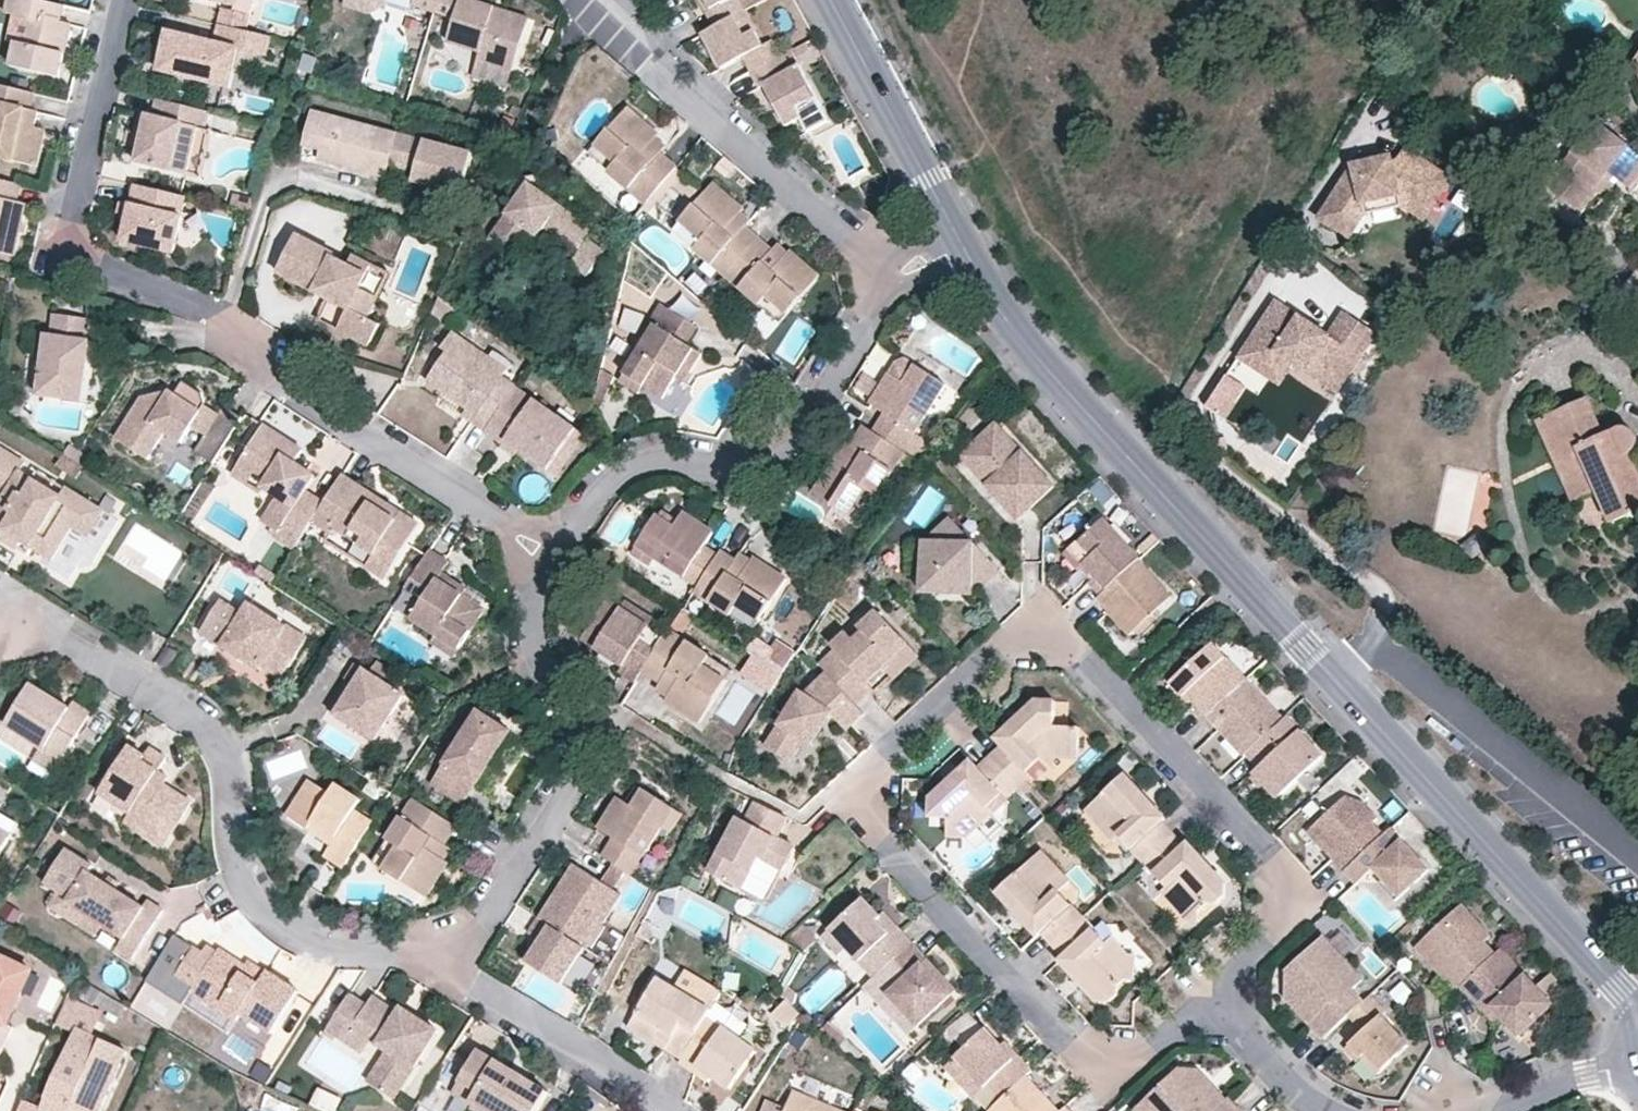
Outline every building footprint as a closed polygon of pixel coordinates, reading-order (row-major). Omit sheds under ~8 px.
[(62,80),(74,32),(63,30),(67,12),(33,5),(13,0),(10,19),(28,24),(30,27),(26,50),(19,49),(14,69),(62,80)] [(393,8),(414,14),(416,7),(419,0),(395,0),(393,8)] [(416,7),(438,14),(442,0),(419,0),(416,7)] [(438,14),(459,20),(466,0),(442,0),(438,14)] [(453,42),(482,50),(479,61),(515,72),(528,29),(495,19),(498,10),(466,0),(459,20),(453,42)] [(717,33),(723,30),(707,0),(699,0),(717,33)] [(723,30),(738,22),(748,16),(758,11),(752,0),(707,0),(723,30)] [(243,28),(247,11),(220,5),(216,22),(243,28)] [(528,29),(531,20),(498,10),(495,19),(528,29)] [(748,40),(758,34),(748,16),(738,22),(748,40)] [(174,69),(230,82),(239,46),(266,52),(270,34),(243,28),(216,22),(213,37),(165,27),(162,45),(177,49),(174,69)] [(735,68),(730,61),(737,57),(742,65),(745,63),(753,78),(784,61),(776,45),(767,50),(758,34),(748,40),(738,22),(723,30),(717,33),(705,40),(723,74),(735,68)] [(177,49),(162,45),(157,64),(174,69),(177,49)] [(730,61),(735,68),(742,65),(737,57),(730,61)] [(510,89),(515,72),(479,61),(473,78),(510,89)] [(832,126),(802,70),(792,75),(784,61),(753,78),(762,94),(767,90),(773,101),(780,97),(784,105),(778,109),(789,131),(804,123),(812,137),(832,126)] [(39,169),(47,133),(39,132),(43,116),(34,114),(37,98),(0,90),(0,161),(39,169)] [(208,105),(157,93),(153,110),(142,107),(138,129),(144,131),(141,144),(138,156),(188,166),(198,121),(205,122),(208,105)] [(778,109),(784,105),(780,97),(773,101),(778,109)] [(627,109),(592,149),(612,166),(605,175),(647,211),(681,172),(665,158),(654,148),(659,143),(662,139),(627,109)] [(308,150),(325,155),(323,165),(348,172),(349,167),(356,169),(361,176),(376,180),(379,166),(396,171),(404,140),(317,115),(308,150)] [(1597,193),(1613,174),(1621,180),(1637,193),(1637,153),(1594,117),(1581,133),(1590,139),(1567,169),(1574,177),(1558,197),(1583,217),(1601,195),(1597,193)] [(134,143),(141,144),(144,131),(138,129),(134,143)] [(415,173),(417,166),(425,168),(423,175),(419,191),(456,201),(461,183),(470,186),(476,161),(404,140),(396,171),(395,174),(414,178),(415,173)] [(659,143),(654,148),(665,158),(670,153),(659,143)] [(592,149),(585,157),(605,175),(612,166),(592,149)] [(1340,224),(1354,233),(1365,216),(1374,203),(1392,198),(1404,206),(1417,215),(1426,220),(1453,180),(1407,150),(1399,162),(1394,163),(1393,158),(1378,161),(1355,165),(1319,218),(1336,230),(1340,224)] [(1364,151),(1355,165),(1378,161),(1364,151)] [(379,166),(376,180),(392,185),(395,174),(396,171),(379,166)] [(423,175),(425,168),(417,166),(415,173),(423,175)] [(361,176),(356,169),(349,167),(348,172),(361,176)] [(1609,201),(1619,189),(1616,186),(1621,180),(1613,174),(1597,193),(1601,195),(1609,201)] [(529,196),(534,189),(547,199),(554,191),(533,176),(522,177),(508,194),(516,199),(522,191),(529,196)] [(124,197),(122,209),(129,210),(123,234),(178,247),(186,212),(184,211),(188,191),(179,189),(136,179),(132,198),(124,197)] [(760,241),(749,230),(738,221),(743,215),(746,212),(711,181),(676,220),(695,237),(688,246),(725,280),(731,274),(760,241)] [(17,257),(28,207),(20,205),(24,188),(0,183),(0,253),(17,257)] [(488,236),(512,254),(531,230),(539,236),(545,229),(579,253),(571,263),(589,277),(605,254),(588,241),(593,233),(547,199),(534,189),(529,196),(522,191),(516,199),(488,236)] [(1374,203),(1365,216),(1404,206),(1392,198),(1374,203)] [(743,215),(738,221),(749,230),(754,224),(743,215)] [(676,220),(668,229),(688,246),(695,237),(676,220)] [(1340,224),(1336,230),(1349,239),(1354,233),(1340,224)] [(321,296),(324,289),(339,297),(335,304),(355,313),(344,334),(375,350),(386,328),(373,321),(384,299),(367,291),(379,269),(361,260),(356,270),(340,262),(342,259),(303,239),(284,278),(321,296)] [(725,280),(764,314),(771,306),(790,324),(826,284),(791,253),(789,255),(783,261),(773,252),(760,241),(731,274),(725,280)] [(783,261),(789,255),(778,246),(773,252),(783,261)] [(324,289),(321,296),(335,304),(339,297),(324,289)] [(444,314),(452,303),(438,294),(430,312),(436,316),(440,310),(444,314)] [(1334,388),(1373,330),(1341,309),(1325,333),(1322,337),(1305,325),(1308,321),(1273,298),(1236,353),(1260,369),(1274,348),(1290,359),(1334,388)] [(621,377),(640,388),(661,400),(673,381),(679,370),(685,374),(698,353),(684,344),(693,329),(657,305),(645,324),(651,327),(621,377)] [(783,331),(790,324),(771,306),(764,314),(783,331)] [(54,335),(48,335),(45,370),(42,397),(88,401),(90,378),(84,378),(86,363),(92,363),(94,341),(89,340),(91,319),(56,316),(54,335)] [(1322,337),(1325,333),(1308,321),(1305,325),(1322,337)] [(48,335),(34,333),(30,368),(45,370),(48,335)] [(422,380),(439,392),(470,412),(465,419),(483,431),(506,397),(516,382),(500,372),(495,379),(477,367),(481,359),(443,334),(433,348),(439,352),(422,380)] [(1276,380),(1290,359),(1274,348),(1260,369),(1276,380)] [(882,438),(900,450),(943,384),(904,358),(894,362),(867,402),(882,411),(870,430),(882,438)] [(495,379),(500,372),(481,359),(477,367),(495,379)] [(685,374),(679,370),(673,381),(679,384),(685,374)] [(1245,386),(1227,375),(1206,407),(1224,419),(1245,386)] [(114,434),(146,454),(162,430),(180,440),(190,424),(203,432),(194,448),(212,460),(214,456),(241,414),(221,402),(216,410),(211,418),(201,412),(206,404),(198,388),(179,376),(171,389),(166,385),(138,392),(114,434)] [(621,377),(617,384),(636,395),(640,388),(621,377)] [(546,467),(575,422),(516,382),(506,397),(483,431),(482,432),(501,444),(504,440),(522,451),(546,467)] [(439,392),(435,398),(465,419),(470,412),(439,392)] [(1618,428),(1606,433),(1589,397),(1536,420),(1574,502),(1596,492),(1611,523),(1637,512),(1637,465),(1632,452),(1635,450),(1637,446),(1637,444),(1637,434),(1637,433),(1633,429),(1626,425),(1618,428)] [(211,418),(216,410),(206,404),(201,412),(211,418)] [(974,404),(960,421),(973,431),(987,414),(974,404)] [(976,474),(981,469),(988,477),(983,481),(1014,514),(1051,479),(994,419),(957,453),(976,474)] [(261,421),(238,458),(267,476),(262,484),(278,495),(262,520),(277,529),(274,533),(293,545),(310,518),(323,498),(305,486),(307,482),(297,476),(304,466),(293,459),(300,446),(261,421)] [(586,430),(575,422),(546,467),(556,474),(586,430)] [(862,425),(849,444),(841,455),(834,451),(808,491),(846,515),(864,489),(873,495),(902,451),(900,450),(882,438),(870,430),(862,425)] [(63,450),(73,455),(79,444),(70,439),(63,450)] [(849,444),(842,439),(834,451),(841,455),(849,444)] [(516,459),(522,451),(504,440),(501,444),(499,448),(516,459)] [(31,546),(36,537),(44,542),(39,551),(61,564),(83,528),(88,531),(103,507),(76,491),(71,500),(29,475),(35,466),(7,450),(0,461),(0,490),(14,498),(0,522),(0,527),(13,535),(9,542),(26,552),(31,546)] [(238,458),(231,470),(260,489),(262,484),(267,476),(238,458)] [(297,476),(307,482),(313,472),(304,466),(297,476)] [(981,469),(976,474),(983,481),(988,477),(981,469)] [(331,531),(334,527),(372,551),(366,563),(384,575),(417,520),(399,508),(396,514),(380,505),(384,499),(340,470),(323,498),(310,518),(331,531)] [(846,515),(856,522),(873,495),(864,489),(846,515)] [(384,499),(380,505),(396,514),(399,508),(384,499)] [(106,510),(103,507),(88,531),(92,533),(106,510)] [(670,525),(674,519),(656,508),(652,514),(670,525)] [(92,533),(99,538),(114,514),(106,510),(92,533)] [(679,512),(674,519),(670,525),(652,514),(628,553),(646,563),(651,555),(681,574),(699,546),(708,531),(679,512)] [(957,543),(971,541),(947,516),(940,523),(957,543)] [(1070,553),(1082,567),(1092,579),(1088,583),(1100,597),(1136,564),(1138,562),(1126,550),(1127,547),(1103,522),(1070,553)] [(971,541),(957,543),(940,523),(924,539),(922,548),(919,591),(953,593),(963,585),(973,595),(998,570),(971,541)] [(735,551),(746,536),(732,527),(718,550),(730,557),(735,551)] [(31,546),(39,551),(44,542),(36,537),(31,546)] [(800,554),(784,544),(776,556),(792,566),(800,554)] [(461,591),(449,584),(453,578),(437,569),(445,555),(429,545),(421,556),(404,583),(420,594),(410,610),(436,626),(459,641),(482,604),(461,591)] [(714,555),(699,546),(681,574),(695,584),(714,555)] [(690,593),(733,621),(739,611),(761,624),(789,579),(750,556),(748,559),(743,566),(730,557),(718,550),(714,555),(695,584),(690,593)] [(735,551),(730,557),(743,566),(748,559),(735,551)] [(1076,573),(1082,567),(1070,553),(1063,559),(1076,573)] [(675,582),(681,574),(651,555),(646,563),(675,582)] [(277,571),(261,561),(256,568),(272,578),(277,571)] [(1152,617),(1170,600),(1136,564),(1100,597),(1097,600),(1110,612),(1115,609),(1120,615),(1114,621),(1130,637),(1134,634),(1152,617)] [(461,591),(464,585),(453,578),(449,584),(461,591)] [(963,585),(953,593),(973,595),(963,585)] [(581,637),(599,649),(621,662),(618,668),(635,680),(642,667),(666,630),(650,620),(621,602),(607,593),(581,637)] [(625,595),(621,602),(650,620),(655,613),(625,595)] [(248,658),(253,651),(263,657),(283,669),(306,632),(287,620),(285,623),(265,612),(259,621),(241,610),(221,597),(200,629),(248,658)] [(248,600),(241,610),(259,621),(265,612),(248,600)] [(857,629),(847,637),(840,628),(825,642),(826,646),(812,658),(823,670),(855,705),(872,689),(868,683),(884,668),(877,660),(885,653),(892,661),(911,642),(875,603),(853,623),(857,629)] [(1110,612),(1108,615),(1114,621),(1120,615),(1115,609),(1110,612)] [(755,634),(761,624),(739,611),(733,621),(755,634)] [(1134,634),(1137,639),(1157,621),(1152,617),(1134,634)] [(661,679),(673,687),(669,694),(666,697),(706,722),(734,676),(712,662),(717,653),(671,623),(666,630),(642,667),(661,679)] [(436,626),(431,632),(455,648),(459,641),(436,626)] [(784,662),(792,644),(776,637),(768,654),(784,662)] [(892,661),(884,668),(892,678),(919,651),(911,642),(892,661)] [(1188,687),(1195,693),(1198,697),(1196,700),(1210,714),(1248,679),(1213,643),(1177,675),(1188,687)] [(599,649),(596,654),(618,668),(621,662),(599,649)] [(253,651),(248,658),(258,665),(263,657),(253,651)] [(717,653),(712,662),(734,676),(740,667),(717,653)] [(885,653),(877,660),(884,668),(892,661),(885,653)] [(349,678),(355,681),(346,695),(337,697),(330,708),(376,736),(404,691),(356,660),(346,676),(349,678)] [(855,705),(823,670),(798,692),(797,691),(767,747),(793,762),(804,740),(814,721),(818,723),(821,722),(830,714),(845,730),(863,713),(855,705)] [(337,697),(346,695),(355,681),(349,678),(337,697)] [(669,694),(673,687),(661,679),(656,686),(669,694)] [(1248,679),(1210,714),(1246,754),(1249,751),(1284,719),(1248,679)] [(69,707),(64,715),(57,711),(61,703),(29,684),(4,723),(39,746),(61,758),(88,712),(72,703),(69,707)] [(1188,700),(1195,693),(1188,687),(1182,693),(1188,700)] [(1074,720),(1051,721),(1049,696),(1028,697),(1014,709),(1022,717),(1015,724),(1009,720),(1000,722),(993,730),(998,736),(987,747),(1016,778),(1028,767),(1025,763),(1020,757),(1033,745),(1039,751),(1045,759),(1057,748),(1075,748),(1074,720)] [(69,707),(61,703),(57,711),(64,715),(69,707)] [(512,726),(480,705),(432,779),(459,796),(473,775),(478,779),(512,726)] [(1015,724),(1022,717),(1014,709),(1000,722),(1009,720),(1015,724)] [(818,723),(814,721),(804,740),(814,746),(828,722),(830,714),(821,722),(818,723)] [(1284,793),(1324,757),(1296,725),(1288,716),(1284,719),(1249,751),(1262,765),(1255,772),(1267,784),(1272,780),(1284,793)] [(193,796),(166,779),(156,773),(162,764),(169,753),(152,742),(147,750),(132,740),(101,789),(131,809),(169,833),(193,796)] [(1039,751),(1033,745),(1020,757),(1025,763),(1039,751)] [(39,746),(31,760),(52,774),(61,758),(39,746)] [(1016,778),(987,747),(975,759),(967,752),(957,762),(957,770),(959,775),(950,783),(943,775),(927,790),(927,808),(944,809),(944,829),(963,830),(989,806),(985,802),(978,795),(990,783),(997,789),(1001,793),(1016,778)] [(957,770),(957,762),(943,775),(950,783),(959,775),(957,770)] [(156,773),(166,779),(172,770),(162,764),(156,773)] [(1146,801),(1140,801),(1136,795),(1142,789),(1123,769),(1084,806),(1110,835),(1117,829),(1124,824),(1136,836),(1129,840),(1142,855),(1172,828),(1160,818),(1164,813),(1158,806),(1146,801)] [(478,779),(473,775),(459,796),(465,800),(478,779)] [(310,824),(314,819),(334,832),(330,837),(323,849),(344,862),(373,818),(352,804),(358,795),(333,779),(327,788),(307,776),(286,809),(310,824)] [(1272,780),(1267,784),(1280,798),(1284,793),(1272,780)] [(639,787),(631,783),(620,801),(627,805),(639,787)] [(997,789),(990,783),(978,795),(985,802),(997,789)] [(609,837),(639,855),(657,826),(666,832),(678,813),(639,787),(627,805),(620,801),(614,797),(595,828),(609,837)] [(1158,806),(1142,789),(1136,795),(1140,801),(1146,801),(1158,806)] [(442,857),(435,852),(443,840),(455,821),(411,793),(380,843),(390,849),(376,870),(419,897),(445,858),(442,857)] [(1385,834),(1372,821),(1377,818),(1361,800),(1345,794),(1308,828),(1320,841),(1324,836),(1337,850),(1333,856),(1347,870),(1366,852),(1385,834)] [(751,824),(745,821),(715,876),(746,892),(763,860),(788,874),(801,850),(784,842),(794,821),(761,804),(751,824)] [(131,809),(126,817),(164,841),(169,833),(131,809)] [(17,825),(0,815),(0,828),(11,835),(17,825)] [(314,819),(310,824),(330,837),(334,832),(314,819)] [(1129,840),(1136,836),(1124,824),(1117,829),(1129,840)] [(666,832),(657,826),(639,855),(648,861),(666,832)] [(11,835),(0,828),(0,853),(11,835)] [(1209,858),(1201,865),(1194,860),(1196,854),(1194,843),(1187,836),(1183,840),(1172,828),(1142,855),(1153,866),(1159,861),(1172,875),(1166,880),(1163,887),(1187,914),(1192,916),(1201,917),(1200,909),(1209,900),(1215,901),(1224,893),(1224,875),(1209,858)] [(1375,861),(1371,865),(1382,876),(1378,881),(1395,899),(1428,868),(1391,828),(1385,834),(1366,852),(1375,861)] [(1333,856),(1337,850),(1324,836),(1320,841),(1333,856)] [(609,837),(597,855),(610,864),(620,870),(627,875),(639,855),(609,837)] [(435,852),(442,857),(450,844),(443,840),(435,852)] [(390,849),(380,843),(366,863),(376,870),(390,849)] [(1196,854),(1194,860),(1201,865),(1209,858),(1194,843),(1196,854)] [(1072,898),(1064,904),(1051,890),(1058,883),(1050,874),(1058,865),(1038,845),(994,885),(1014,907),(1021,901),(1026,907),(1026,912),(1027,921),(1036,930),(1039,927),(1051,940),(1083,910),(1072,898)] [(69,902),(105,924),(125,936),(118,947),(135,958),(164,908),(149,898),(144,907),(116,890),(106,883),(88,872),(92,865),(66,850),(47,882),(60,890),(73,897),(69,902)] [(1366,852),(1347,870),(1357,880),(1367,869),(1371,865),(1375,861),(1366,852)] [(1166,880),(1172,875),(1159,861),(1153,866),(1166,880)] [(555,887),(560,890),(549,906),(544,903),(535,917),(577,944),(588,927),(594,919),(600,923),(606,913),(617,895),(608,888),(620,870),(610,864),(598,883),(569,864),(555,887)] [(1371,865),(1367,869),(1378,881),(1382,876),(1371,865)] [(116,890),(122,881),(111,875),(106,883),(116,890)] [(1378,881),(1373,887),(1388,904),(1395,899),(1378,881)] [(1058,883),(1051,890),(1064,904),(1072,898),(1058,883)] [(560,890),(555,887),(544,903),(549,906),(560,890)] [(98,935),(105,924),(69,902),(73,897),(60,890),(50,907),(98,935)] [(833,930),(848,948),(876,978),(880,974),(914,942),(899,926),(891,933),(879,921),(883,917),(865,899),(833,930)] [(1026,907),(1021,901),(1014,907),(1027,921),(1026,912),(1026,907)] [(1460,904),(1421,941),(1433,955),(1427,959),(1456,991),(1462,986),(1496,954),(1485,940),(1490,934),(1460,904)] [(1120,989),(1120,984),(1129,975),(1135,975),(1134,950),(1128,949),(1110,932),(1107,935),(1101,940),(1088,928),(1095,922),(1083,910),(1051,940),(1062,950),(1058,953),(1067,963),(1074,964),(1079,962),(1086,970),(1080,977),(1098,996),(1110,997),(1120,989)] [(883,917),(879,921),(891,933),(899,926),(887,913),(883,917)] [(577,944),(535,917),(524,935),(530,939),(536,942),(524,962),(557,983),(580,946),(577,944)] [(600,923),(594,919),(577,944),(580,946),(583,948),(600,923)] [(1095,922),(1088,928),(1101,940),(1107,935),(1095,922)] [(817,944),(800,926),(786,939),(809,952),(817,944)] [(840,955),(848,948),(833,930),(823,938),(840,955)] [(1289,996),(1307,1016),(1312,1011),(1318,1017),(1313,1022),(1327,1037),(1353,1013),(1367,999),(1356,989),(1366,978),(1326,933),(1291,966),(1289,996)] [(204,954),(173,934),(145,982),(185,1007),(194,992),(214,960),(204,954)] [(536,942),(530,939),(518,959),(524,962),(536,942)] [(1421,941),(1415,947),(1427,959),(1433,955),(1421,941)] [(954,997),(940,982),(946,976),(914,942),(880,974),(896,991),(891,996),(907,1012),(922,1027),(954,997)] [(214,960),(218,953),(208,947),(204,954),(214,960)] [(1542,1018),(1555,1004),(1502,948),(1496,954),(1462,986),(1490,1014),(1497,1010),(1505,1020),(1522,1037),(1542,1018)] [(234,1017),(238,1011),(273,1032),(299,988),(267,969),(266,971),(263,977),(246,965),(220,950),(218,953),(214,960),(194,992),(234,1017)] [(4,1020),(28,967),(0,954),(0,1018),(4,1020)] [(249,960),(246,965),(263,977),(266,971),(249,960)] [(1074,964),(1067,963),(1080,977),(1086,970),(1079,962),(1074,964)] [(659,975),(629,1026),(682,1058),(708,1015),(711,1009),(709,1008),(676,986),(659,975)] [(683,975),(676,986),(709,1008),(717,996),(683,975)] [(71,1024),(81,1002),(88,1007),(98,989),(77,976),(58,1018),(71,1024)] [(954,997),(960,991),(946,976),(940,982),(954,997)] [(371,1078),(396,1094),(431,1040),(425,1036),(433,1023),(413,1010),(405,1022),(396,1016),(403,1005),(373,988),(369,994),(362,991),(358,989),(354,990),(350,991),(347,993),(325,1030),(335,1037),(338,1032),(348,1038),(356,1025),(373,1036),(389,1047),(371,1078)] [(1379,1071),(1410,1042),(1385,1014),(1390,1010),(1374,993),(1367,999),(1353,1013),(1367,1028),(1354,1041),(1365,1055),(1379,1071)] [(800,1012),(787,997),(772,1011),(785,1025),(800,1012)] [(404,1004),(403,1005),(396,1016),(405,1022),(413,1010),(404,1004)] [(968,1048),(990,1029),(971,1008),(950,1028),(968,1048)] [(1499,1024),(1505,1020),(1497,1010),(1490,1014),(1499,1024)] [(1313,1022),(1318,1017),(1312,1011),(1307,1016),(1313,1022)] [(914,1034),(922,1027),(907,1012),(900,1018),(914,1034)] [(695,1071),(698,1066),(711,1074),(732,1087),(758,1047),(708,1015),(682,1058),(679,1062),(695,1071)] [(10,1023),(4,1020),(0,1018),(0,1046),(10,1023)] [(439,1027),(433,1023),(425,1036),(431,1040),(439,1027)] [(75,1024),(40,1104),(55,1110),(65,1110),(69,1104),(85,1110),(96,1110),(124,1046),(75,1024)] [(373,1036),(356,1025),(348,1038),(364,1048),(373,1036)] [(1022,1055),(1017,1059),(1003,1044),(990,1029),(968,1048),(960,1056),(989,1088),(994,1084),(1006,1098),(1028,1077),(1036,1070),(1022,1055)] [(1009,1040),(1003,1044),(1017,1059),(1022,1055),(1009,1040)] [(1354,1041),(1347,1046),(1359,1060),(1365,1055),(1354,1041)] [(477,1084),(470,1098),(492,1110),(534,1110),(547,1086),(524,1072),(521,1077),(508,1070),(511,1065),(477,1046),(460,1075),(477,1084)] [(989,1088),(960,1056),(948,1067),(977,1099),(979,1097),(989,1088)] [(265,1085),(273,1071),(256,1062),(249,1077),(265,1085)] [(1221,1098),(1207,1082),(1212,1077),(1199,1063),(1182,1062),(1139,1101),(1148,1110),(1238,1110),(1242,1107),(1228,1092),(1227,1093),(1221,1098)] [(521,1077),(524,1072),(511,1065),(508,1070),(521,1077)] [(698,1066),(695,1071),(708,1079),(711,1074),(698,1066)] [(470,1098),(477,1084),(460,1075),(451,1090),(468,1100),(470,1098)] [(1028,1077),(1006,1098),(992,1110),(1060,1110),(1028,1077)] [(1221,1098),(1227,1093),(1212,1077),(1207,1082),(1221,1098)] [(992,1110),(1006,1098),(994,1084),(989,1088),(979,1097),(992,1110)] [(330,1110),(333,1110),(339,1096),(317,1086),(310,1102),(330,1110)] [(795,1091),(788,1108),(787,1110),(845,1110),(795,1091)] [(40,1104),(23,1097),(16,1110),(37,1110),(40,1104)] [(788,1108),(770,1101),(766,1110),(787,1110),(788,1108)]
